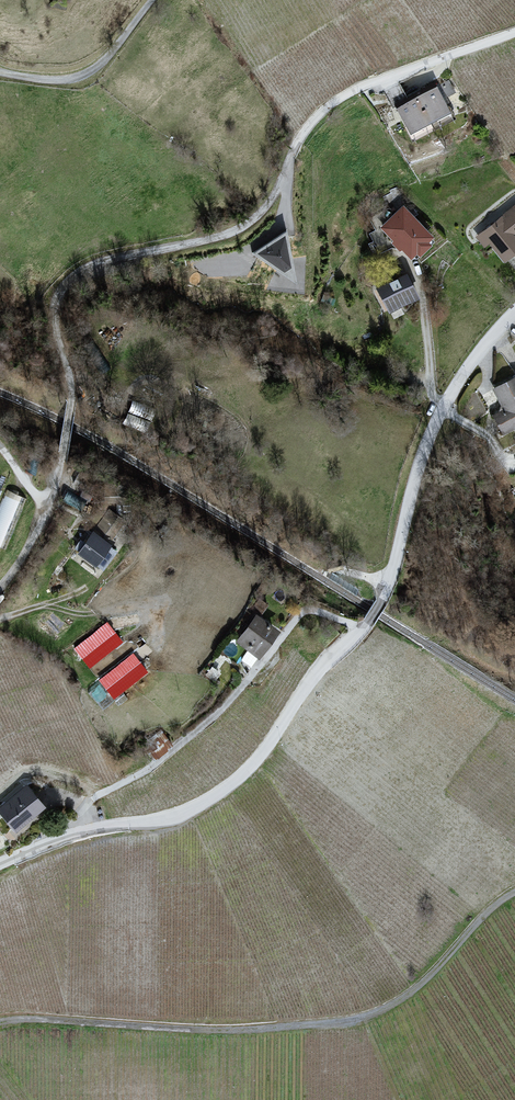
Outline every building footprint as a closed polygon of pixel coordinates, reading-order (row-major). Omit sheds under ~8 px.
[(417,79),(374,105),(398,147),(442,122),(417,79)] [(388,185),(362,211),(396,246),(422,220),(388,185)] [(478,235),(503,265),(514,255),(514,204),(478,235)] [(286,233),(254,254),(296,283),(286,233)] [(405,272),(376,286),(389,313),(418,299),(405,272)] [(505,336),(514,345),(514,325),(505,336)] [(468,405),(482,432),(514,415),(514,395),(499,363),(470,377),(481,398),(468,405)] [(501,465),(514,479),(514,452),(501,465)] [(0,511),(0,546),(4,548),(26,500),(8,492),(0,511)] [(93,533),(77,554),(96,567),(111,546),(93,533)] [(256,615),(236,642),(258,659),(279,632),(256,615)] [(107,622),(74,649),(90,668),(123,642),(107,622)] [(133,653),(99,680),(114,699),(148,672),(133,653)] [(26,789),(0,814),(17,832),(43,807),(26,789)]
